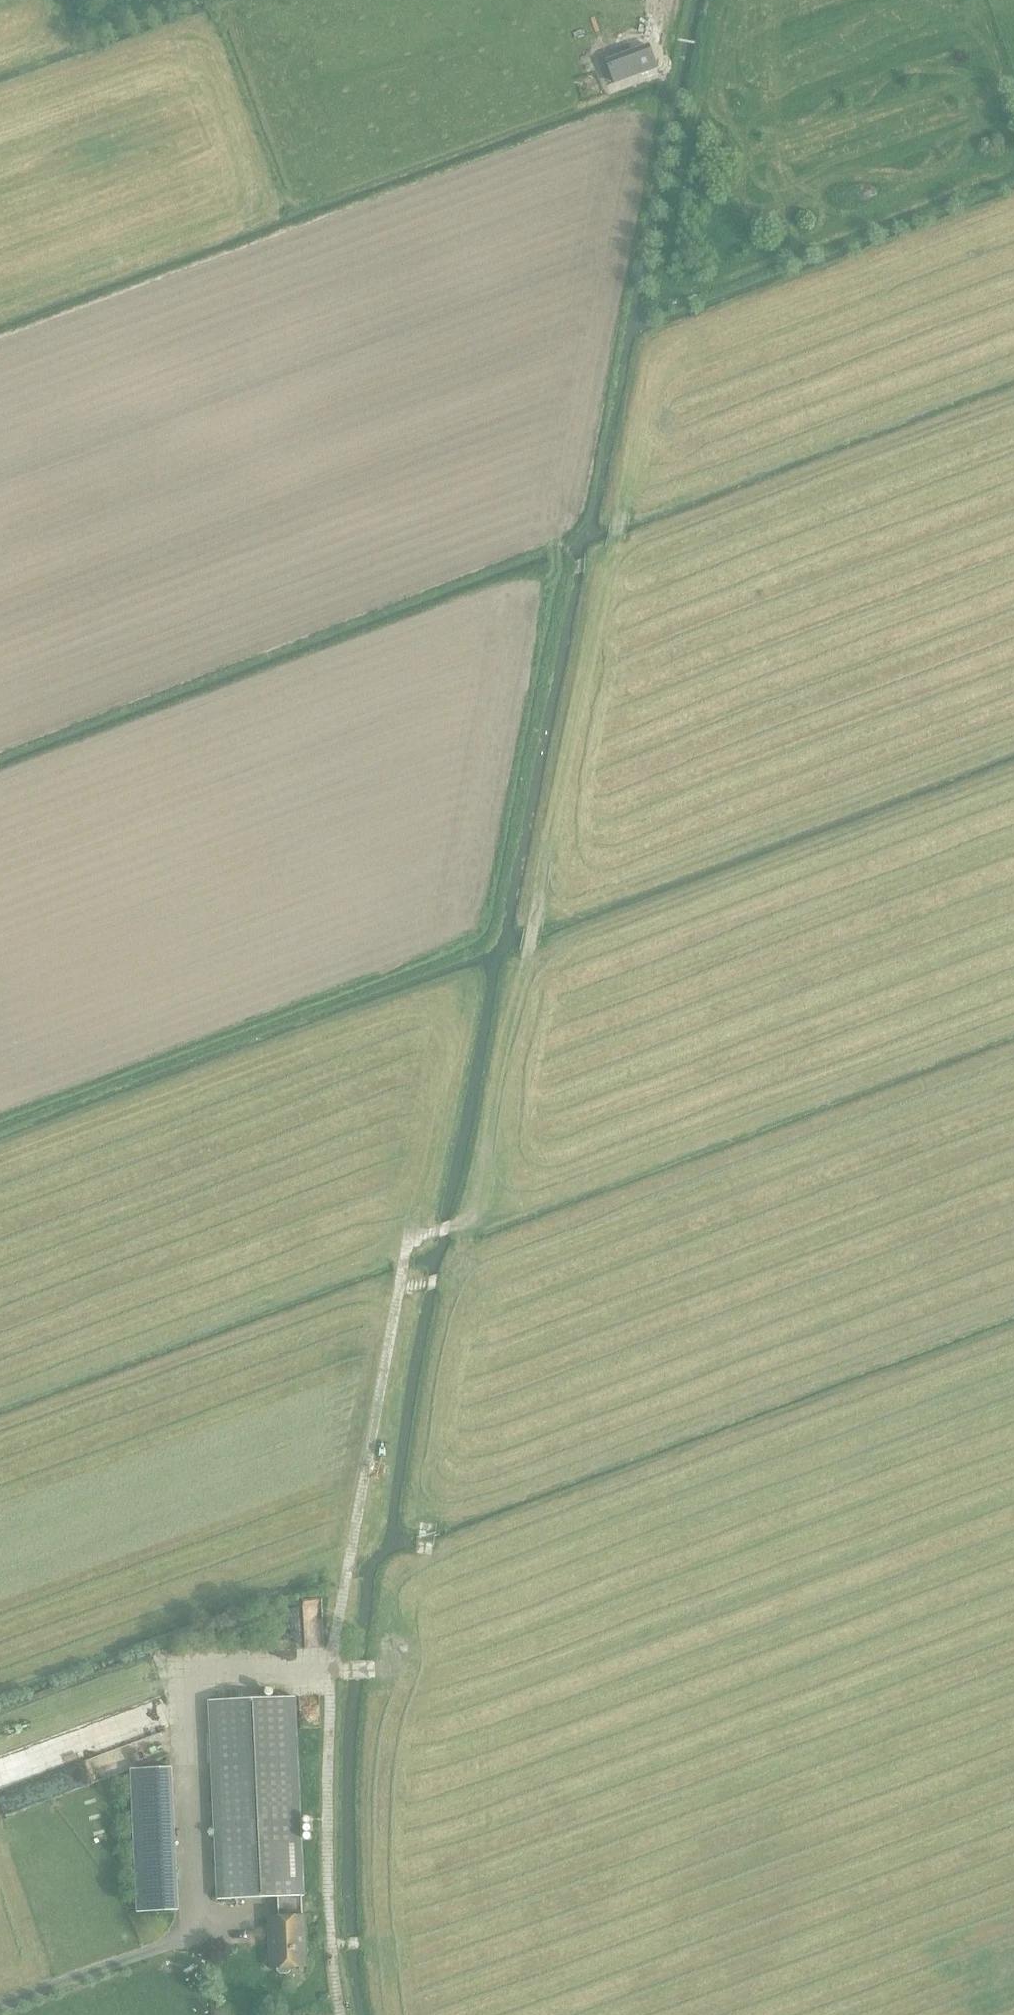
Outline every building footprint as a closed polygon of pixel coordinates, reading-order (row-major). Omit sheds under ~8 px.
[(649,46),(607,61),(616,84),(657,68),(649,46)] [(278,1916),(268,1917),(270,1967),(276,1967),(276,1971),(279,1974),(287,1973),(290,1970),(290,1966),(306,1965),(304,1916),(302,1916),(301,1896),(303,1895),(294,1696),(208,1700),(217,1899),(277,1896),(278,1916)]
